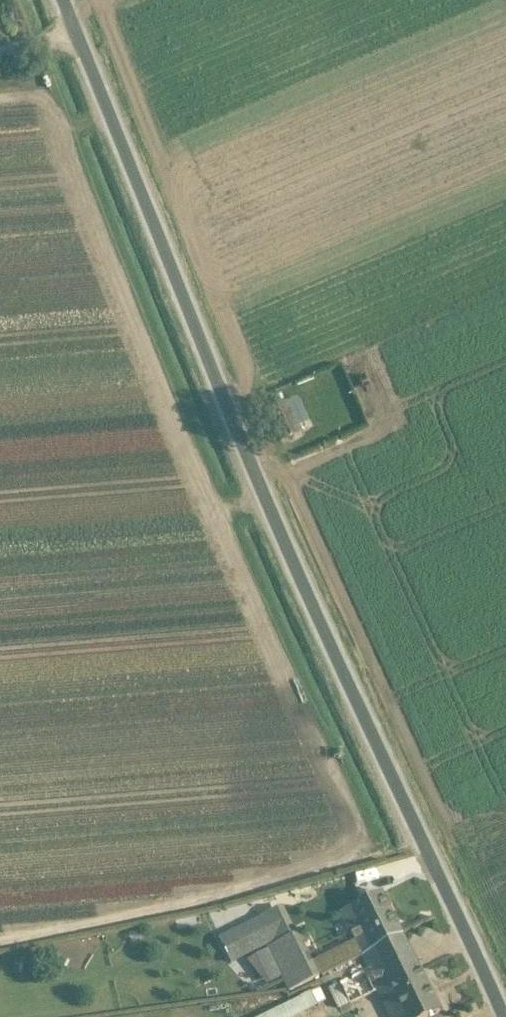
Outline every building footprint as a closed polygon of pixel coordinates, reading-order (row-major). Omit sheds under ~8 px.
[(269,412),(282,442),(302,433),(288,403),(269,412)] [(341,913),(362,956),(403,935),(382,893),(341,913)] [(320,977),(298,934),(266,950),(288,993),(320,977)] [(403,935),(362,956),(368,969),(365,971),(364,967),(351,974),(352,977),(340,983),(351,1005),(377,992),(390,1016),(430,1016),(441,1012),(420,970),(403,935)] [(259,1016),(296,1016),(325,1004),(319,990),(259,1016)]
